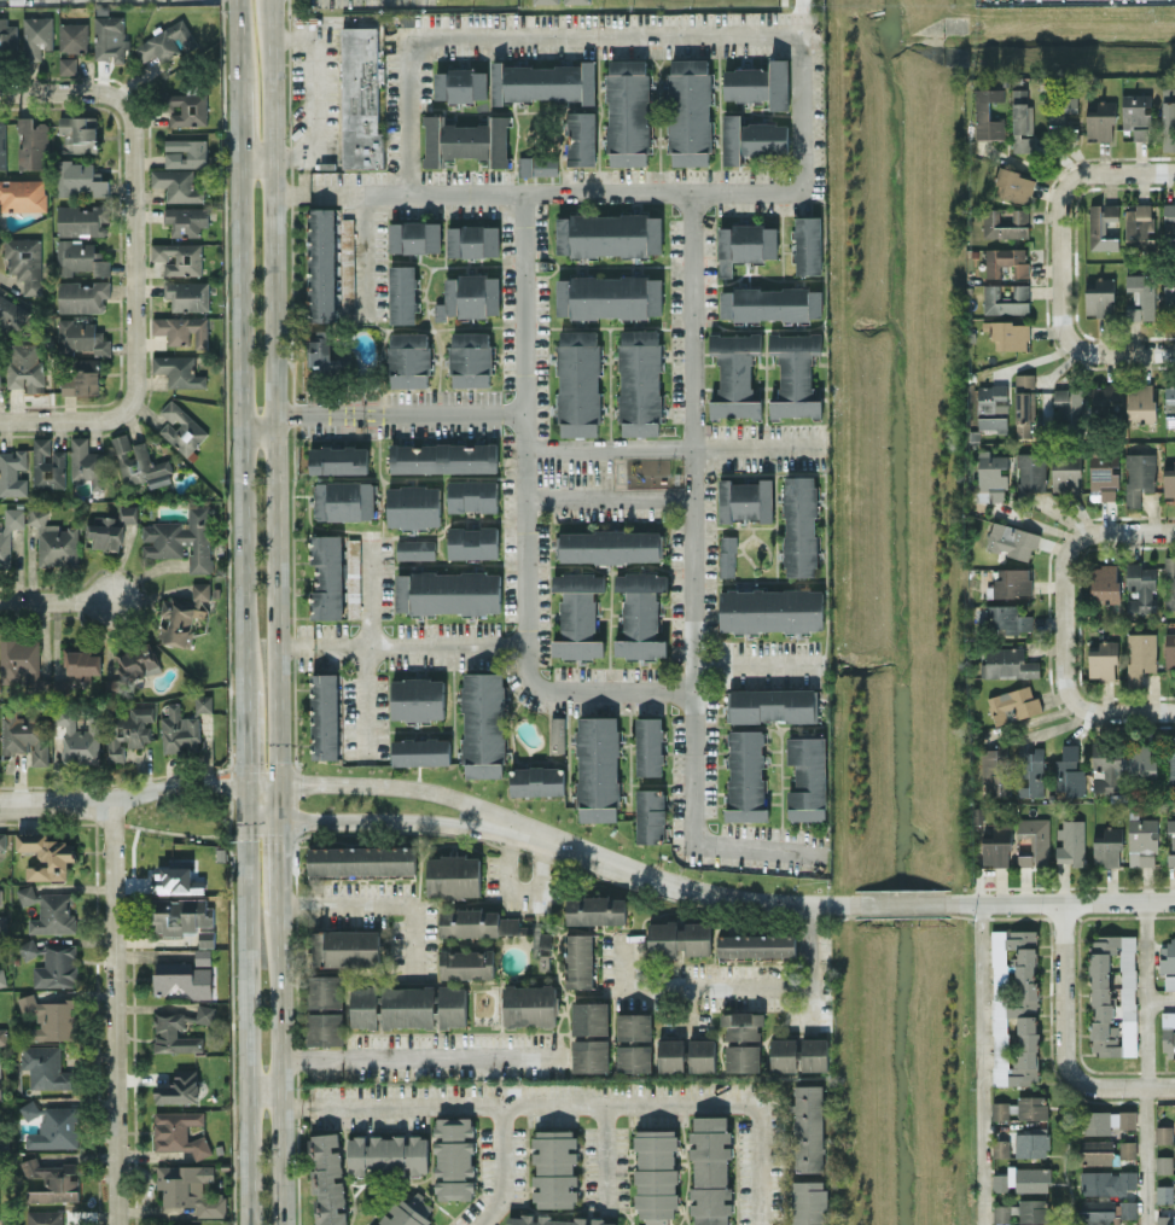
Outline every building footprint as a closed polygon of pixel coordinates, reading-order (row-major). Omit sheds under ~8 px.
[(94,59),(113,58),(113,62),(124,61),(123,15),(93,16),(94,59)] [(52,48),(52,16),(23,16),(24,60),(42,59),(42,49),(52,48)] [(0,17),(0,54),(17,54),(17,25),(7,25),(7,17),(0,17)] [(142,61),(156,54),(161,62),(196,43),(183,18),(133,45),(142,61)] [(87,23),(59,22),(58,50),(87,51),(87,23)] [(343,167),(341,25),(376,24),(377,129),(383,129),(384,165),(343,167)] [(76,74),(76,57),(59,57),(59,74),(76,74)] [(649,165),(648,59),(606,59),(607,165),(649,165)] [(710,165),(710,59),(669,59),(669,165),(710,165)] [(788,59),(769,59),(769,68),(723,68),(723,100),(770,100),(770,109),(788,109),(788,59)] [(491,99),(584,100),(584,104),(594,104),(595,64),(492,63),(491,99)] [(487,70),(434,69),(434,99),(487,100),(487,70)] [(1005,138),(1004,119),(989,119),(989,101),(1004,100),(1004,88),(974,88),(976,139),(1005,138)] [(1033,151),(1032,104),(1027,104),(1027,88),(1012,88),(1013,151),(1033,151)] [(206,93),(163,94),(163,109),(180,109),(180,112),(169,112),(169,125),(207,125),(206,93)] [(1122,129),(1133,128),(1133,140),(1150,139),(1149,109),(1151,109),(1151,93),(1122,94),(1122,129)] [(1077,96),(1048,97),(1049,137),(1077,137),(1077,127),(1065,127),(1065,112),(1077,112),(1077,96)] [(1086,138),(1114,139),(1114,100),(1096,100),(1096,110),(1087,110),(1086,138)] [(595,111),(567,111),(566,165),(594,165),(595,111)] [(425,167),(445,167),(445,157),(491,157),(491,167),(508,167),(507,115),(491,115),(491,124),(445,124),(445,114),(424,114),(425,167)] [(787,122),(741,123),(741,114),(721,114),(722,165),(741,165),(741,154),(788,154),(787,122)] [(18,116),(19,168),(48,168),(47,123),(33,123),(33,116),(18,116)] [(97,116),(60,116),(60,151),(96,152),(97,116)] [(206,139),(164,139),(164,166),(205,167),(206,139)] [(557,157),(518,156),(518,175),(557,175),(557,157)] [(57,195),(93,194),(93,195),(106,195),(105,171),(94,172),(93,160),(57,161),(57,195)] [(166,201),(203,201),(203,187),(191,187),(192,169),(151,168),(151,186),(166,186),(166,201)] [(1035,176),(999,168),(993,194),(1028,203),(1035,176)] [(0,199),(1,211),(45,210),(45,180),(2,181),(2,179),(0,179),(0,199)] [(1118,203),(1089,204),(1090,250),(1118,249),(1118,235),(1105,235),(1105,220),(1118,220),(1118,203)] [(1125,209),(1125,239),(1138,238),(1139,247),(1154,247),(1154,238),(1152,238),(1151,203),(1135,203),(1135,209),(1125,209)] [(1164,203),(1165,245),(1174,245),(1174,203),(1164,203)] [(56,206),(57,235),(108,234),(107,204),(92,205),(92,206),(56,206)] [(208,207),(164,208),(164,222),(171,222),(171,237),(200,236),(200,226),(208,225),(208,207)] [(338,321),(341,208),(309,207),(306,320),(338,321)] [(1028,237),(1028,208),(1012,208),(1012,221),(999,221),(999,209),(983,209),(983,237),(1028,237)] [(556,213),(556,254),(661,256),(661,215),(556,213)] [(820,216),(794,216),(795,274),(821,274),(820,216)] [(389,253),(441,252),(440,221),(389,222),(389,253)] [(499,226),(447,225),(447,256),(498,257),(499,226)] [(777,225),(718,225),(718,276),(732,276),(732,260),(777,260),(777,225)] [(4,259),(8,259),(8,273),(21,273),(20,295),(40,295),(41,238),(4,237),(4,259)] [(57,275),(72,275),(72,270),(93,270),(93,275),(109,275),(109,259),(101,259),(102,251),(94,251),(94,240),(57,239),(57,275)] [(151,243),(151,260),(170,260),(163,261),(164,276),(202,275),(201,242),(151,243)] [(985,277),(1001,277),(1001,264),(1013,264),(1013,277),(1027,276),(1027,247),(985,248),(985,277)] [(390,323),(416,323),(416,265),(389,265),(390,323)] [(1163,272),(1163,309),(1174,309),(1174,273),(1163,272)] [(1155,319),(1154,274),(1126,274),(1126,290),(1136,290),(1136,303),(1126,303),(1126,319),(1155,319)] [(499,315),(499,275),(445,275),(445,302),(434,302),(434,320),(446,320),(446,315),(499,315)] [(661,317),(661,276),(556,276),(556,317),(661,317)] [(1113,277),(1095,278),(1095,287),(1085,287),(1086,315),(1114,315),(1113,277)] [(109,297),(109,281),(92,281),(92,282),(58,283),(58,312),(103,311),(103,297),(109,297)] [(208,281),(163,282),(164,296),(171,296),(171,311),(209,310),(208,281)] [(983,313),(1029,313),(1029,284),(1013,283),(1013,297),(1000,297),(1000,284),(984,284),(983,313)] [(822,319),(822,288),(720,288),(720,319),(822,319)] [(31,311),(0,293),(0,322),(19,333),(31,311)] [(207,316),(151,317),(151,334),(167,334),(167,344),(189,344),(189,332),(194,332),(195,348),(207,348),(207,316)] [(109,355),(109,331),(94,331),(94,320),(58,320),(58,354),(74,354),(74,349),(94,349),(94,355),(109,355)] [(1028,349),(1027,321),(982,322),(982,329),(992,329),(993,350),(1028,349)] [(597,435),(597,422),(600,422),(601,342),(596,342),(596,330),(557,329),(557,424),(560,424),(560,435),(597,435)] [(618,435),(660,435),(660,330),(619,329),(618,435)] [(330,357),(330,330),(306,330),(306,372),(348,372),(348,357),(330,357)] [(390,387),(430,387),(428,331),(388,332),(390,387)] [(451,332),(450,386),(492,386),(492,344),(488,344),(488,332),(451,332)] [(762,417),(761,399),(752,399),(751,350),(761,350),(761,333),(708,334),(709,351),(718,351),(719,400),(709,401),(709,418),(762,417)] [(769,417),(822,416),(822,400),(812,400),(811,353),(822,353),(821,333),(769,334),(769,351),(779,351),(779,400),(769,400),(769,417)] [(7,387),(26,387),(26,392),(42,391),(41,342),(12,343),(12,361),(7,361),(7,387)] [(152,372),(167,372),(168,387),(205,387),(205,374),(194,374),(194,355),(152,356),(152,372)] [(100,393),(98,358),(75,359),(75,373),(61,373),(62,394),(100,393)] [(1034,373),(1015,374),(1017,435),(1030,435),(1030,421),(1035,421),(1034,373)] [(1154,421),(1155,383),(1127,382),(1126,421),(1154,421)] [(1007,384),(977,385),(978,430),(1007,430),(1007,384)] [(1124,384),(1090,384),(1091,415),(1124,414),(1124,384)] [(1164,384),(1165,426),(1174,426),(1174,384),(1164,384)] [(1083,388),(1053,387),(1053,405),(1064,405),(1064,420),(1082,421),(1083,388)] [(159,430),(186,456),(208,433),(171,398),(159,412),(168,420),(159,430)] [(111,437),(124,485),(147,479),(149,487),(173,481),(167,459),(151,463),(145,441),(133,444),(136,453),(132,454),(126,432),(111,437)] [(72,479),(90,479),(90,487),(109,487),(109,451),(88,452),(88,436),(71,436),(72,479)] [(48,437),(33,437),(33,487),(64,487),(64,449),(52,450),(52,461),(48,461),(48,437)] [(497,471),(497,443),(390,444),(390,473),(497,471)] [(309,473),(368,472),(367,445),(309,447),(309,473)] [(27,478),(17,478),(17,468),(27,468),(27,448),(15,448),(15,452),(0,451),(0,495),(27,495),(27,478)] [(1050,491),(1078,492),(1080,451),(1053,449),(1050,491)] [(978,493),(981,493),(981,501),(1005,501),(1006,470),(1007,470),(1008,454),(989,454),(989,450),(979,450),(978,493)] [(1017,500),(1044,501),(1045,452),(1017,452),(1017,500)] [(1117,500),(1117,452),(1089,452),(1090,490),(1100,490),(1100,500),(1117,500)] [(1140,507),(1141,491),(1154,491),(1155,453),(1126,452),(1125,506),(1140,507)] [(1164,497),(1174,497),(1174,460),(1173,460),(1174,468),(1163,468),(1164,497)] [(817,575),(815,475),(782,475),(784,576),(817,575)] [(718,478),(718,520),(773,520),(773,478),(718,478)] [(497,479),(447,480),(448,511),(497,510),(497,479)] [(315,519),(373,520),(373,482),(315,481),(315,519)] [(440,526),(439,485),(387,486),(387,527),(440,526)] [(137,505),(119,504),(119,516),(94,515),(94,523),(86,523),(85,536),(91,536),(91,549),(121,550),(122,522),(136,522),(137,505)] [(142,557),(182,557),(182,544),(190,544),(190,572),(210,572),(210,504),(188,504),(188,522),(142,522),(142,557)] [(4,508),(4,530),(0,530),(0,566),(10,566),(10,527),(24,527),(24,507),(4,508)] [(77,565),(77,526),(59,526),(59,523),(47,523),(47,508),(27,508),(27,525),(38,525),(38,565),(77,565)] [(1040,532),(992,522),(985,550),(1028,560),(1031,548),(1036,549),(1040,532)] [(498,558),(497,526),(447,526),(448,559),(498,558)] [(560,560),(662,562),(663,531),(560,530),(560,560)] [(310,534),(310,564),(316,564),(316,591),(311,591),(311,619),(343,618),(342,534),(310,534)] [(735,576),(736,535),(720,535),(719,576),(735,576)] [(361,538),(348,538),(346,602),(358,602),(361,538)] [(396,558),(434,559),(435,539),(396,539),(396,558)] [(1166,556),(1165,609),(1174,609),(1174,556),(1166,556)] [(1154,566),(1142,567),(1142,561),(1126,562),(1127,611),(1155,611),(1154,566)] [(1119,602),(1117,564),(1089,565),(1091,602),(1119,602)] [(994,596),(1031,595),(1030,567),(994,568),(994,596)] [(395,572),(395,613),(500,612),(499,571),(395,572)] [(667,656),(666,639),(658,639),(657,591),(668,591),(667,572),(614,573),(614,591),(622,591),(624,639),(613,639),(614,657),(667,656)] [(604,574),(552,573),(551,591),(561,591),(560,640),(552,640),(551,657),(603,658),(604,639),(595,639),(596,591),(604,591),(604,574)] [(191,644),(192,617),(202,617),(203,599),(210,599),(210,582),(192,581),(192,601),(161,600),(161,615),(170,615),(170,624),(159,624),(159,643),(191,644)] [(823,588),(719,589),(719,631),(823,630),(823,588)] [(1017,604),(987,605),(988,628),(1005,628),(1005,632),(1033,631),(1032,614),(1018,615),(1017,604)] [(1156,632),(1129,633),(1130,686),(1142,686),(1142,670),(1156,670),(1156,632)] [(1165,632),(1164,668),(1174,668),(1174,632),(1165,632)] [(38,681),(39,639),(0,638),(0,680),(38,681)] [(1088,649),(1088,679),(1116,678),(1115,640),(1098,640),(1098,649),(1088,649)] [(1024,647),(985,648),(985,663),(980,663),(981,677),(1039,676),(1039,661),(1024,661),(1024,647)] [(64,648),(65,674),(81,673),(81,680),(91,680),(90,673),(100,673),(100,648),(64,648)] [(311,758),(339,758),(339,673),(311,672),(311,758)] [(463,777),(504,777),(504,672),(463,672),(463,777)] [(444,678),(392,677),(391,719),(444,720),(444,678)] [(1042,712),(1038,695),(1033,696),(1030,685),(987,696),(994,723),(1042,712)] [(727,689),(727,722),(819,721),(818,689),(727,689)] [(196,712),(212,712),(211,694),(195,694),(196,712)] [(198,716),(180,716),(180,702),(167,702),(168,716),(161,716),(162,751),(200,750),(198,716)] [(107,761),(123,761),(123,745),(148,745),(148,720),(153,720),(153,706),(129,706),(129,715),(107,715),(107,761)] [(47,765),(46,717),(16,717),(16,710),(1,711),(2,752),(30,751),(31,765),(47,765)] [(88,730),(63,729),(62,762),(99,763),(100,717),(88,716),(88,730)] [(565,716),(550,716),(550,752),(564,752),(565,716)] [(577,821),(618,821),(618,716),(577,716),(577,821)] [(662,717),(635,717),(635,775),(663,775),(662,717)] [(764,820),(764,729),(727,729),(728,820),(764,820)] [(1167,735),(1168,789),(1174,789),(1174,735),(1167,735)] [(826,737),(787,736),(786,764),(795,764),(795,789),(788,789),(787,819),(825,820),(826,737)] [(392,765),(450,764),(450,738),(392,738),(392,765)] [(1093,791),(1122,791),(1121,742),(1092,742),(1093,791)] [(981,749),(982,782),(988,782),(988,795),(1009,795),(1008,743),(996,744),(996,748),(981,749)] [(1077,743),(1062,744),(1062,759),(1055,759),(1055,789),(1065,789),(1065,796),(1085,795),(1085,769),(1078,769),(1077,743)] [(1127,743),(1127,780),(1155,779),(1155,743),(1127,743)] [(1018,796),(1044,795),(1042,746),(1033,746),(1033,751),(1017,751),(1018,777),(1028,777),(1028,785),(1018,785),(1018,796)] [(564,794),(564,766),(510,767),(510,795),(564,794)] [(635,842),(664,843),(665,789),(636,788),(635,842)] [(1049,817),(1019,818),(1019,836),(1030,836),(1030,853),(1018,853),(1018,866),(1049,865),(1049,817)] [(1129,865),(1157,865),(1156,817),(1128,818),(1129,865)] [(1174,865),(1174,818),(1166,818),(1168,865),(1174,865)] [(1084,820),(1059,819),(1058,842),(1055,842),(1055,863),(1084,864),(1084,820)] [(1121,864),(1121,826),(1103,826),(1103,835),(1094,835),(1093,864),(1121,864)] [(1010,827),(992,827),(992,836),(982,836),(982,865),(1009,865),(1010,827)] [(67,879),(67,860),(74,860),(74,841),(47,841),(47,832),(16,832),(16,850),(37,850),(37,863),(25,863),(25,879),(67,879)] [(308,875),(416,873),(415,845),(308,847),(308,875)] [(427,856),(427,897),(480,896),(479,855),(427,856)] [(150,893),(204,892),(204,879),(191,879),(190,866),(161,867),(161,870),(150,871),(150,893)] [(76,932),(76,914),(69,914),(69,892),(33,892),(33,886),(18,886),(18,902),(39,902),(39,918),(28,918),(28,932),(76,932)] [(626,923),(626,896),(566,897),(567,924),(626,923)] [(213,925),(213,906),(206,906),(206,898),(153,899),(153,934),(196,934),(196,925),(213,925)] [(440,935),(532,935),(532,925),(519,925),(519,917),(499,917),(499,909),(439,909),(440,935)] [(678,957),(677,953),(711,953),(711,922),(685,922),(685,928),(677,928),(677,920),(647,921),(647,957),(678,957)] [(312,930),(312,965),(380,963),(379,929),(312,930)] [(992,930),(993,1084),(1037,1084),(1036,929),(992,930)] [(214,930),(198,930),(198,947),(214,947),(214,930)] [(592,933),(565,934),(565,988),(593,987),(592,933)] [(795,956),(795,933),(716,935),(717,957),(795,956)] [(1135,1055),(1136,936),(1092,935),(1091,1054),(1135,1055)] [(1169,936),(1168,946),(1160,945),(1159,971),(1174,972),(1174,936),(1169,936)] [(36,956),(36,939),(20,940),(21,957),(36,956)] [(33,986),(76,985),(76,944),(45,944),(45,966),(33,966),(33,986)] [(211,948),(195,948),(195,963),(211,964),(211,948)] [(440,950),(441,979),(494,978),(494,948),(440,950)] [(154,961),(154,995),(211,995),(211,967),(191,967),(191,961),(154,961)] [(307,975),(307,1007),(343,1007),(343,974),(307,975)] [(1164,975),(1164,990),(1174,989),(1174,974),(1164,975)] [(376,984),(350,984),(351,1027),(377,1027),(376,984)] [(556,1025),(555,984),(503,985),(504,1026),(556,1025)] [(465,985),(438,985),(439,1027),(466,1026),(465,985)] [(382,987),(383,1027),(435,1026),(434,986),(382,987)] [(23,1040),(74,1039),(73,998),(35,999),(35,994),(19,995),(20,1012),(37,1012),(37,1026),(23,1026),(23,1040)] [(572,1002),(572,1034),(608,1034),(608,1001),(572,1002)] [(185,1020),(213,1024),(215,1005),(197,1003),(196,1015),(186,1014),(185,1020)] [(1162,1056),(1174,1056),(1174,1010),(1162,1010),(1162,1056)] [(759,1039),(759,1024),(764,1024),(764,1011),(720,1012),(721,1025),(725,1025),(725,1040),(759,1039)] [(184,1012),(154,1013),(155,1051),(202,1050),(202,1033),(184,1034),(184,1012)] [(344,1012),(307,1013),(307,1045),(345,1044),(344,1012)] [(652,1013),(616,1012),(615,1039),(651,1040),(652,1013)] [(796,1037),(769,1038),(770,1071),(797,1070),(796,1037)] [(827,1037),(800,1038),(801,1070),(828,1070),(827,1037)] [(684,1038),(657,1039),(657,1072),(685,1071),(684,1038)] [(715,1039),(688,1038),(687,1071),(714,1071),(715,1039)] [(609,1071),(608,1039),(572,1039),(573,1072),(609,1071)] [(652,1045),(617,1044),(616,1071),(651,1072),(652,1045)] [(725,1071),(760,1071),(760,1045),(725,1044),(725,1071)] [(60,1045),(21,1045),(21,1068),(29,1068),(30,1088),(71,1088),(71,1070),(60,1070),(60,1045)] [(174,1068),(174,1084),(154,1084),(154,1101),(197,1102),(198,1069),(174,1068)] [(823,1171),(823,1084),(794,1084),(794,1103),(792,1103),(793,1171),(823,1171)] [(1046,1095),(1017,1096),(1017,1119),(1047,1118),(1046,1095)] [(1008,1101),(992,1101),(992,1118),(1009,1118),(1008,1101)] [(76,1147),(76,1106),(34,1106),(34,1102),(22,1102),(22,1117),(38,1117),(38,1132),(25,1132),(25,1147),(76,1147)] [(155,1150),(193,1149),(193,1157),(208,1156),(207,1137),(187,1137),(187,1124),(203,1123),(203,1110),(153,1111),(155,1150)] [(1084,1110),(1084,1133),(1110,1134),(1110,1126),(1136,1127),(1136,1111),(1084,1110)] [(728,1216),(732,1213),(732,1202),(723,1202),(732,1196),(732,1189),(728,1183),(728,1158),(731,1156),(731,1153),(724,1141),(731,1141),(731,1134),(727,1128),(727,1116),(692,1116),(693,1130),(689,1132),(689,1142),(702,1142),(687,1151),(691,1157),(691,1193),(698,1203),(691,1203),(691,1224),(728,1224),(728,1216)] [(436,1199),(474,1199),(473,1117),(435,1117),(435,1178),(436,1178),(436,1199)] [(1172,1125),(1155,1126),(1155,1143),(1172,1142),(1172,1125)] [(1015,1156),(1048,1156),(1047,1127),(1033,1127),(1033,1132),(1015,1132),(1015,1156)] [(634,1130),(635,1148),(634,1148),(636,1218),(645,1217),(645,1224),(668,1224),(668,1217),(678,1217),(674,1128),(634,1130)] [(535,1207),(576,1206),(576,1187),(577,1187),(575,1129),(533,1130),(535,1207)] [(345,1207),(346,1207),(343,1177),(343,1178),(339,1131),(309,1134),(317,1224),(329,1224),(347,1224),(345,1207)] [(348,1173),(410,1172),(410,1174),(428,1173),(427,1135),(407,1135),(347,1136),(348,1173)] [(1009,1139),(992,1139),(992,1157),(1009,1157),(1009,1139)] [(1079,1164),(1113,1164),(1113,1140),(1080,1140),(1079,1164)] [(1135,1140),(1119,1141),(1119,1157),(1135,1157),(1135,1140)] [(1172,1173),(1172,1156),(1155,1156),(1155,1172),(1172,1173)] [(79,1200),(78,1175),(76,1175),(76,1163),(38,1164),(37,1158),(22,1159),(23,1177),(43,1176),(43,1190),(26,1190),(27,1202),(79,1200)] [(214,1165),(156,1165),(156,1188),(163,1188),(163,1205),(196,1205),(197,1216),(225,1216),(225,1193),(202,1193),(202,1180),(214,1180),(214,1165)] [(1049,1167),(1007,1167),(1007,1173),(992,1173),(993,1190),(1012,1190),(1012,1191),(1049,1191),(1049,1167)] [(1136,1170),(1081,1171),(1081,1193),(1137,1193),(1136,1170)] [(826,1180),(792,1181),(792,1224),(826,1224),(826,1180)] [(1156,1202),(1173,1202),(1173,1185),(1156,1185),(1156,1202)] [(426,1215),(434,1205),(415,1191),(408,1201),(401,1195),(387,1213),(386,1212),(377,1224),(431,1224),(434,1221),(426,1215)] [(1049,1199),(1018,1198),(1018,1222),(1048,1222),(1049,1199)] [(1136,1201),(1114,1201),(1114,1200),(1078,1200),(1078,1224),(1119,1224),(1119,1217),(1137,1217),(1136,1201)] [(1010,1205),(994,1204),(993,1222),(1010,1222),(1010,1205)] [(62,1210),(26,1210),(26,1224),(63,1224),(62,1210)] [(615,1217),(507,1216),(506,1224),(615,1224),(615,1217)]
